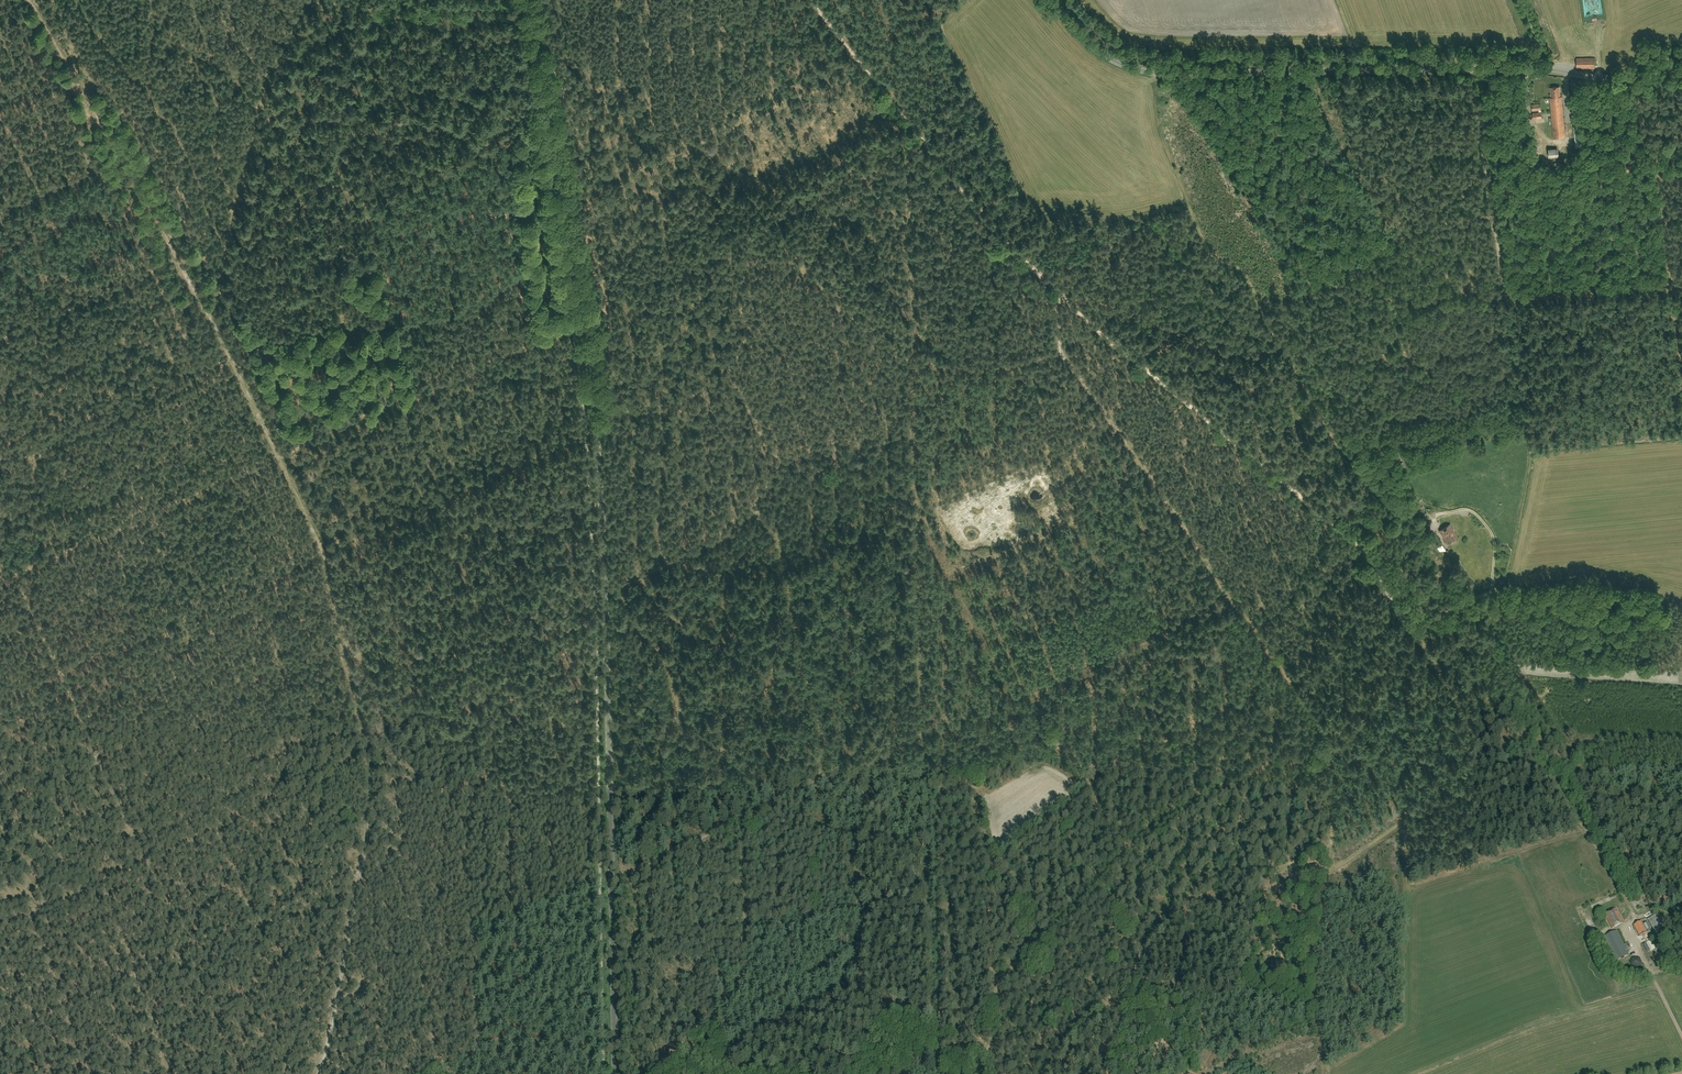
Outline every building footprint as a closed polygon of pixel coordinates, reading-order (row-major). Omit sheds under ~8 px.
[(1576,69),(1594,68),(1594,57),(1576,58),(1576,69)] [(1550,98),(1553,138),(1565,137),(1561,96),(1560,97),(1559,87),(1550,87),(1551,98),(1550,98)] [(1570,100),(1575,147),(1582,146),(1577,99),(1570,100)] [(1548,157),(1558,157),(1558,149),(1548,150),(1548,157)] [(1405,467),(1411,464),(1408,456),(1401,459),(1405,467)] [(1390,473),(1397,485),(1400,483),(1391,468),(1386,470),(1388,474),(1390,473)] [(1449,524),(1439,531),(1447,544),(1457,537),(1449,524)] [(1436,536),(1431,539),(1436,548),(1441,544),(1436,536)] [(1604,915),(1611,928),(1622,922),(1615,909),(1604,915)] [(1587,925),(1589,924),(1591,928),(1596,926),(1593,918),(1585,922),(1587,925)] [(1641,921),(1633,925),(1639,935),(1646,931),(1641,921)] [(1616,930),(1604,936),(1616,960),(1628,954),(1626,950),(1630,948),(1628,942),(1623,945),(1616,930)] [(1641,962),(1639,957),(1632,957),(1629,961),(1632,967),(1638,968),(1641,962)]
